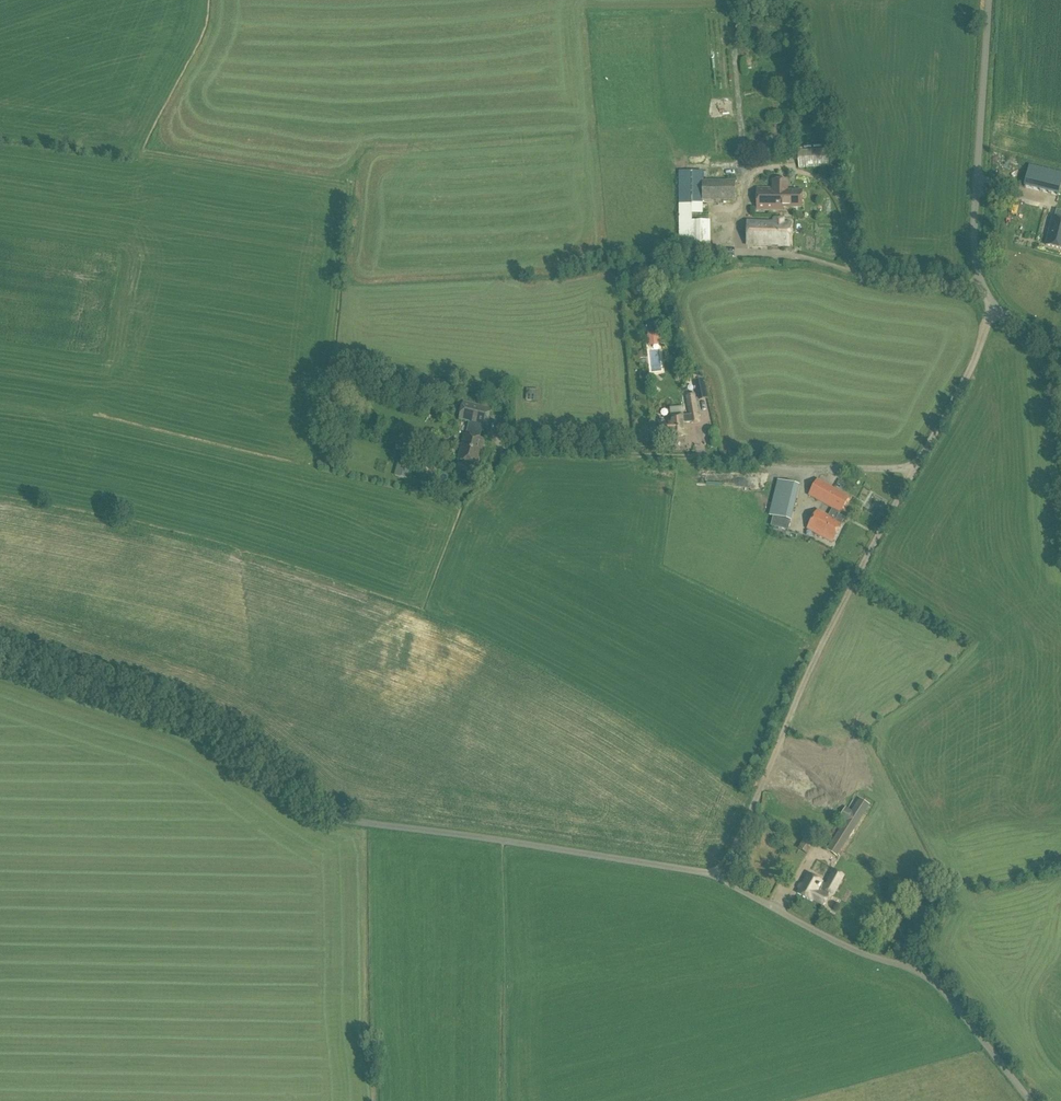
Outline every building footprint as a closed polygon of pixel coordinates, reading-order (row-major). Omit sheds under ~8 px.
[(755,66),(754,54),(744,54),(744,67),(755,66)] [(800,136),(814,135),(813,125),(799,126),(800,136)] [(797,146),(799,169),(829,167),(827,144),(797,146)] [(1060,190),(1060,173),(1030,166),(1024,188),(1059,196),(1060,190)] [(702,180),(703,180),(703,172),(679,172),(679,248),(711,248),(710,206),(703,206),(703,201),(702,180)] [(703,201),(735,201),(735,180),(703,180),(702,180),(703,201)] [(788,181),(773,181),(773,189),(757,189),(757,210),(783,210),(783,208),(802,208),(802,192),(788,192),(788,181)] [(1057,211),(1055,219),(1053,219),(1046,246),(1060,249),(1060,212),(1057,211)] [(748,222),(748,246),(789,247),(790,223),(784,223),(784,219),(775,219),(775,223),(748,222)] [(1047,289),(1047,276),(1029,275),(1028,288),(1047,289)] [(694,381),(698,398),(706,397),(703,379),(694,381)] [(685,416),(685,424),(692,423),(693,425),(701,423),(696,395),(687,396),(689,415),(685,416)] [(488,427),(492,409),(463,402),(459,420),(475,424),(471,438),(465,436),(459,460),(478,465),(484,441),(479,440),(483,426),(488,427)] [(663,421),(661,421),(661,422),(658,423),(660,437),(671,436),(671,437),(687,435),(685,416),(669,418),(670,421),(664,422),(663,421)] [(632,456),(640,455),(640,445),(631,446),(632,456)] [(408,481),(413,466),(396,461),(392,476),(408,481)] [(469,471),(458,468),(454,484),(466,486),(469,471)] [(839,472),(834,483),(841,487),(847,476),(839,472)] [(809,495),(833,508),(841,513),(849,497),(817,480),(809,495)] [(791,520),(800,486),(778,481),(770,515),(774,516),(772,526),(779,528),(782,518),(791,520)] [(841,513),(833,508),(828,517),(817,511),(807,529),(832,543),(843,524),(842,524),(845,519),(839,516),(840,513),(841,513)] [(839,819),(845,822),(827,850),(838,856),(870,806),(859,799),(852,811),(845,807),(839,819)] [(828,893),(834,896),(844,876),(834,871),(827,886),(823,883),(808,875),(798,895),(813,902),(814,901),(824,906),(829,898),(826,896),(828,893)]
